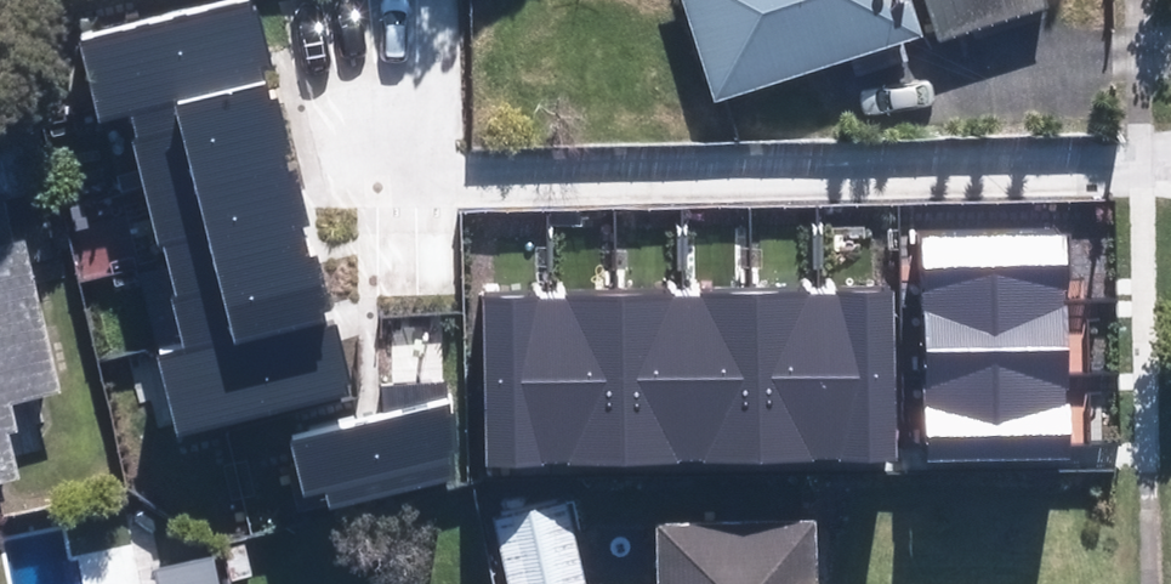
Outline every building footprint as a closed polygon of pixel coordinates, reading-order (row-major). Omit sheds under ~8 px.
[(731,90),(930,27),(922,0),(702,0),(731,90)] [(950,29),(1044,0),(941,0),(950,29)] [(161,357),(180,435),(347,394),(250,3),(79,45),(98,121),(129,113),(188,350),(161,357)] [(0,245),(0,470),(28,463),(11,396),(71,381),(34,237),(0,245)] [(925,242),(932,463),(1066,458),(1059,237),(925,242)] [(485,298),(487,467),(893,460),(890,292),(485,298)] [(449,408),(295,442),(307,495),(329,490),(332,507),(452,478),(449,408)] [(578,492),(507,509),(525,583),(600,583),(578,492)] [(670,519),(673,583),(828,583),(826,514),(670,519)]
